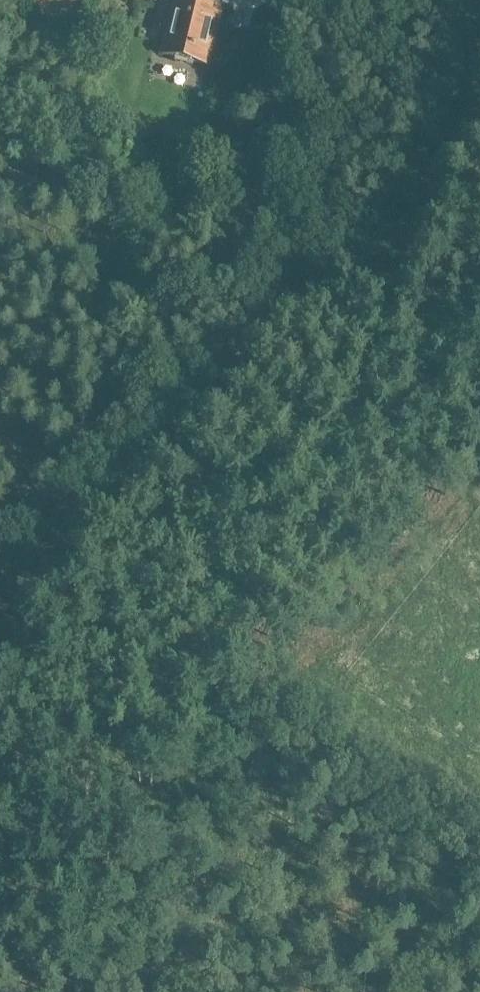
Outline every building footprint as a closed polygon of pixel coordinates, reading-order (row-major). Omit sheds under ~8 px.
[(162,55),(207,65),(221,7),(192,0),(175,0),(162,55)]
